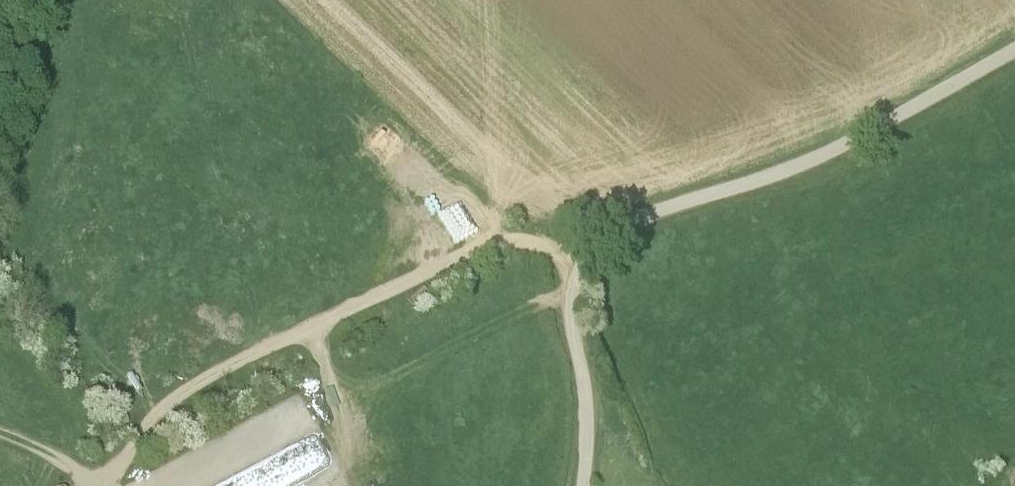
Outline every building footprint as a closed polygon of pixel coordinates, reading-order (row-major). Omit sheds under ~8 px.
[(482,202),(394,234),(405,264),(493,232),(482,202)] [(123,485),(208,485),(291,450),(277,419),(123,485)]
